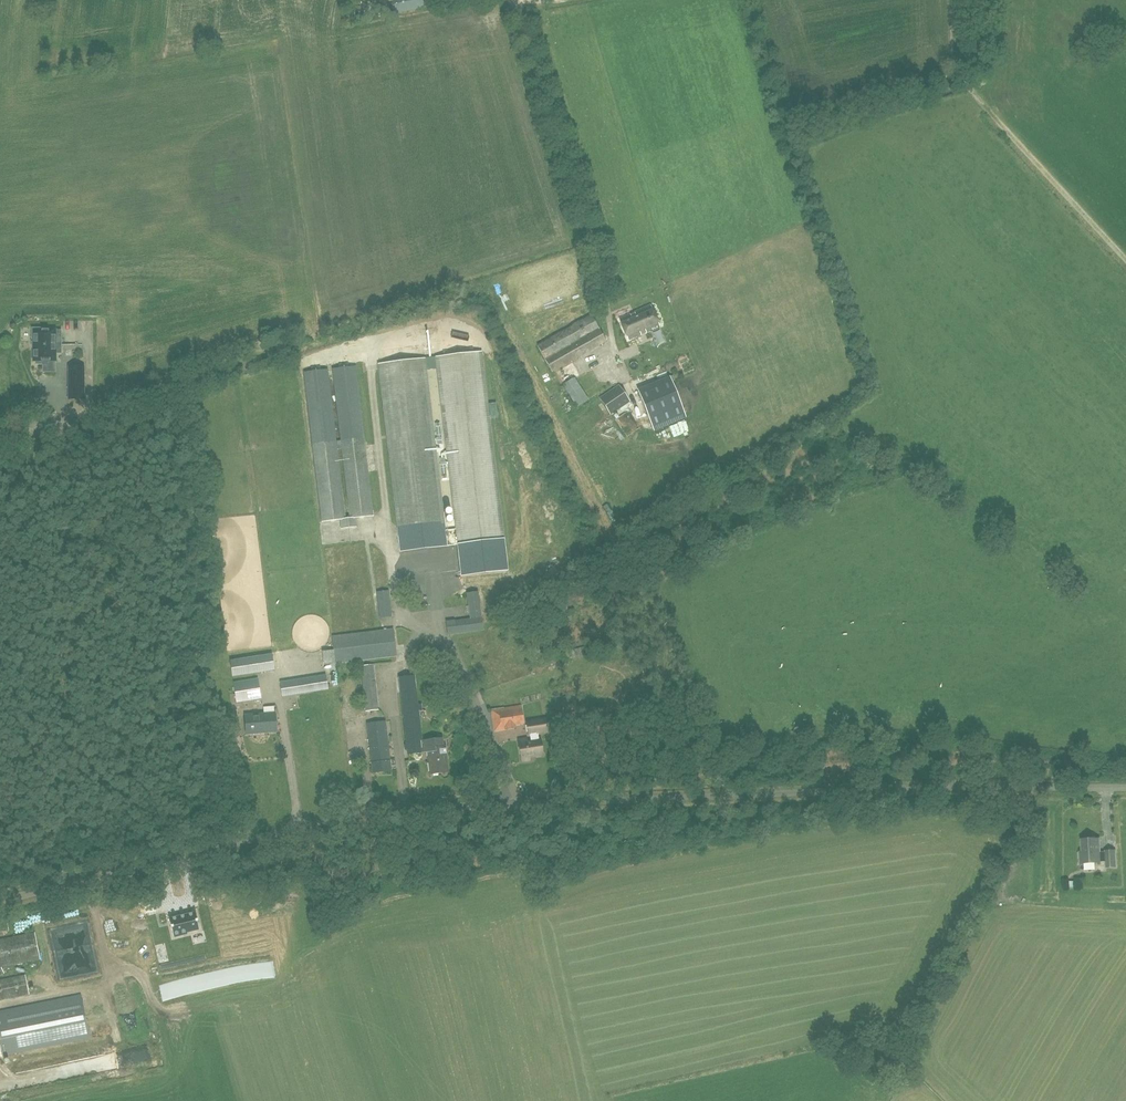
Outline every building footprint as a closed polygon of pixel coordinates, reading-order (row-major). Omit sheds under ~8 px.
[(396,13),(439,4),(439,0),(393,0),(396,13)] [(650,306),(620,319),(628,339),(659,326),(650,306)] [(552,371),(607,340),(592,314),(537,345),(552,371)] [(43,328),(32,328),(32,339),(33,339),(33,342),(32,342),(32,347),(33,347),(34,361),(36,361),(36,364),(47,364),(46,361),(56,360),(55,350),(61,350),(61,331),(56,331),(56,330),(43,329),(43,328)] [(444,356),(436,357),(458,544),(503,539),(481,351),(474,352),(462,354),(455,354),(444,356)] [(405,360),(398,360),(389,362),(379,363),(400,541),(444,535),(423,357),(414,359),(405,360)] [(83,367),(69,367),(69,399),(83,399),(83,367)] [(373,515),(355,367),(333,369),(341,441),(336,441),(327,369),(304,372),(322,521),(340,519),(341,528),(356,526),(355,517),(373,515)] [(654,430),(687,417),(669,375),(637,389),(654,430)] [(633,405),(630,401),(619,385),(599,398),(610,414),(625,404),(628,408),(633,405)] [(418,546),(427,545),(426,540),(405,541),(405,558),(418,557),(418,546)] [(380,618),(392,616),(389,590),(376,591),(380,618)] [(485,596),(476,596),(475,620),(484,621),(485,596)] [(488,627),(450,629),(451,639),(489,637),(488,627)] [(336,663),(396,656),(392,628),(333,636),(336,663)] [(233,676),(274,669),(272,654),(230,660),(233,676)] [(365,711),(379,710),(373,663),(360,665),(365,711)] [(418,704),(414,675),(399,676),(407,754),(428,752),(431,773),(448,772),(445,746),(443,746),(443,738),(422,740),(418,710),(423,710),(422,704),(418,704)] [(282,694),(328,687),(326,676),(280,683),(282,694)] [(237,702),(261,698),(258,678),(234,681),(237,702)] [(514,724),(523,723),(521,710),(504,712),(503,709),(492,711),(493,717),(504,715),(505,721),(506,729),(514,727),(514,724)] [(266,731),(277,730),(275,712),(265,713),(266,731)] [(265,713),(245,714),(246,733),(266,732),(266,731),(265,713)] [(538,739),(537,732),(547,730),(545,718),(527,721),(529,733),(531,741),(526,741),(526,739),(519,740),(522,760),(529,759),(528,756),(542,754),(540,739),(538,739)] [(373,772),(391,770),(385,721),(367,723),(373,772)] [(1091,838),(1091,836),(1081,837),(1082,851),(1080,851),(1080,863),(1101,862),(1101,861),(1106,861),(1106,866),(1116,866),(1115,850),(1105,850),(1105,851),(1100,851),(1099,838),(1091,838)] [(200,929),(195,912),(169,917),(174,936),(189,933),(189,932),(200,929)] [(9,930),(7,920),(0,921),(0,932),(9,930)] [(3,974),(1,967),(40,959),(35,932),(0,939),(0,974),(3,974)] [(29,993),(25,975),(0,980),(0,999),(29,993)] [(89,1038),(81,994),(0,1011),(0,1039),(3,1055),(89,1038)]
